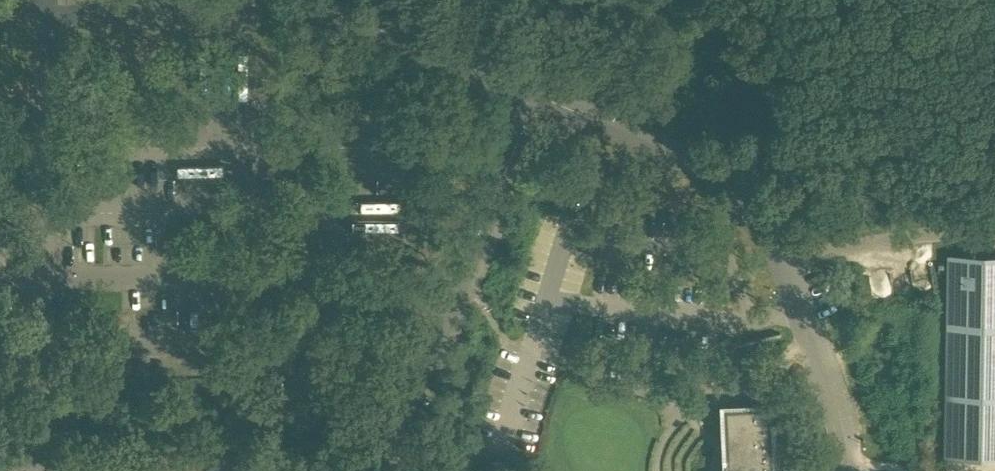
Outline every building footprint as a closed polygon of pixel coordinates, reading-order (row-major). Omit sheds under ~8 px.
[(948,256),(945,458),(994,459),(994,256),(948,256)] [(780,422),(784,417),(783,416),(773,409),(773,408),(728,410),(731,470),(782,470),(780,422)]
